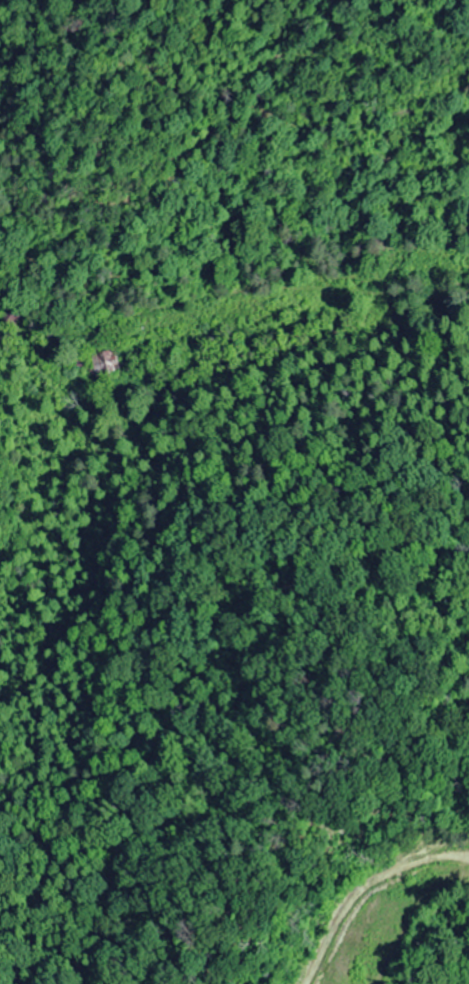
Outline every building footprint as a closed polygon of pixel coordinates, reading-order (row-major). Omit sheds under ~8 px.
[(93,379),(120,373),(114,350),(88,356),(93,379)]
